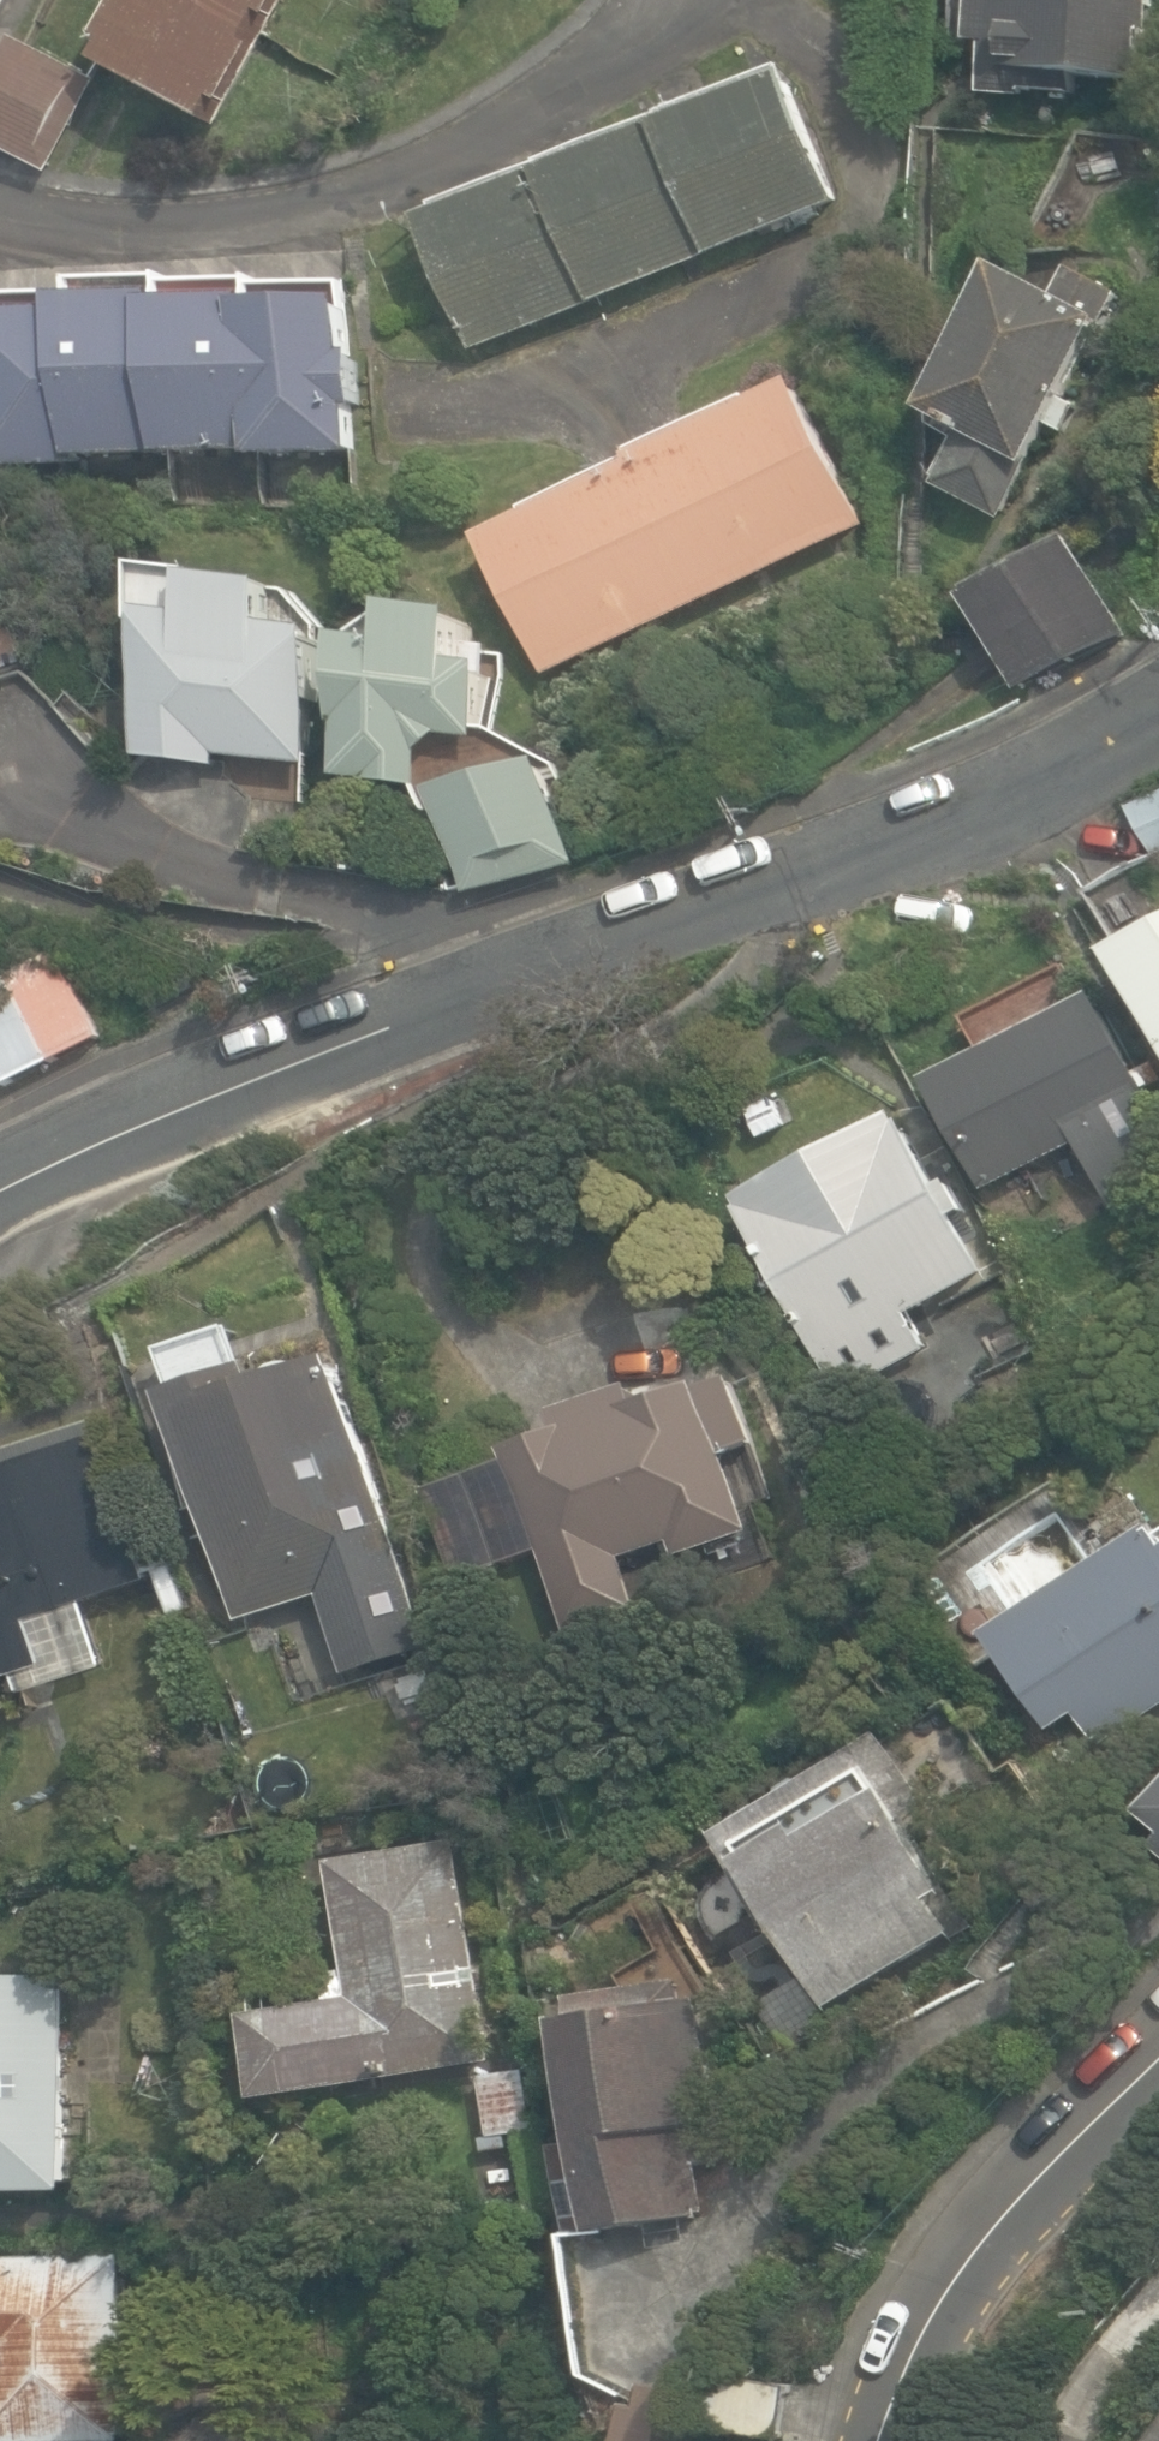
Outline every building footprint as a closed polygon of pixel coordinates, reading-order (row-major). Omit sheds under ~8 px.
[(213,123),(224,103),(233,108),(265,51),(254,45),(271,15),(280,20),(291,0),(129,0),(107,40),(116,45),(105,64),(213,123)] [(986,96),(1024,98),(1024,91),(1065,94),(1066,76),(1142,81),(1145,32),(1154,32),(1156,0),(991,0),(986,96)] [(100,81),(23,40),(2,80),(0,80),(0,147),(52,174),(100,81)] [(791,76),(429,221),(481,351),(843,206),(791,76)] [(945,487),(1008,520),(1035,468),(1056,429),(1069,435),(1083,408),(1069,401),(1124,295),(1078,270),(1063,299),(1011,272),(937,413),(974,432),(963,453),(945,487)] [(356,306),(263,308),(263,310),(171,312),(171,305),(88,307),(88,326),(0,329),(0,461),(68,460),(69,473),(281,468),(281,473),(365,471),(365,459),(375,459),(372,362),(357,362),(356,306)] [(484,533),(551,676),(869,527),(801,384),(484,533)] [(971,600),(1018,691),(1128,634),(1080,543),(971,600)] [(155,618),(138,758),(228,769),(230,757),(310,766),(326,630),(278,624),(282,593),(201,584),(196,623),(155,618)] [(355,642),(345,778),(434,786),(436,763),(460,741),(491,744),(497,667),(476,665),(480,616),(402,610),(400,645),(355,642)] [(553,764),(442,795),(470,896),(581,866),(553,764)] [(1154,855),(1158,853),(1158,793),(1131,807),(1154,855)] [(1115,958),(1158,1035),(1158,933),(1115,958)] [(102,1039),(62,952),(0,982),(0,1089),(102,1039)] [(1099,991),(930,1077),(987,1188),(1075,1143),(1108,1207),(1158,1180),(1158,1121),(1146,1095),(1158,1089),(1158,1070),(1155,1061),(1139,1069),(1099,991)] [(739,1198),(845,1394),(930,1348),(912,1314),(991,1271),(961,1215),(968,1211),(953,1184),(945,1188),(910,1123),(906,1125),(899,1111),(739,1198)] [(308,1600),(324,1648),(414,1619),(398,1570),(410,1566),(344,1358),(326,1364),(317,1360),(299,1359),(282,1367),(270,1381),(265,1365),(171,1395),(243,1620),(308,1600)] [(512,1448),(571,1635),(645,1611),(627,1556),(675,1541),(680,1556),(755,1532),(730,1452),(761,1443),(740,1378),(709,1387),(707,1382),(647,1401),(642,1384),(562,1410),(569,1430),(512,1448)] [(47,1667),(32,1620),(154,1582),(108,1437),(98,1439),(93,1422),(4,1451),(0,1438),(0,1682),(47,1667)] [(1101,1745),(1158,1709),(1158,1527),(994,1634),(1055,1729),(1081,1713),(1101,1745)] [(164,1573),(176,1614),(195,1609),(182,1567),(164,1573)] [(263,1741),(279,1805),(353,1786),(337,1722),(263,1741)] [(755,1872),(841,2008),(963,1932),(944,1902),(959,1893),(869,1748),(750,1821),(725,1837),(749,1875),(755,1872)] [(531,1794),(548,1849),(576,1840),(559,1786),(531,1794)] [(1150,1814),(1158,1823),(1158,1805),(1150,1814)] [(247,2013),(261,2098),(499,2060),(463,1837),(333,1857),(355,1996),(247,2013)] [(699,1886),(713,1913),(741,1899),(727,1872),(699,1886)] [(76,2190),(72,1972),(0,1973),(0,2191),(76,2190)] [(556,2147),(569,2234),(709,2213),(702,2163),(730,2159),(706,1999),(691,2001),(688,1982),(578,1997),(581,2018),(561,2021),(579,2144),(556,2147)] [(481,2082),(488,2139),(539,2132),(532,2076),(481,2082)] [(123,2430),(119,2245),(0,2248),(0,2433),(123,2430)] [(708,2426),(783,2440),(784,2440),(795,2389),(706,2371),(700,2396),(645,2384),(641,2404),(628,2401),(619,2440),(704,2440),(708,2426)]
